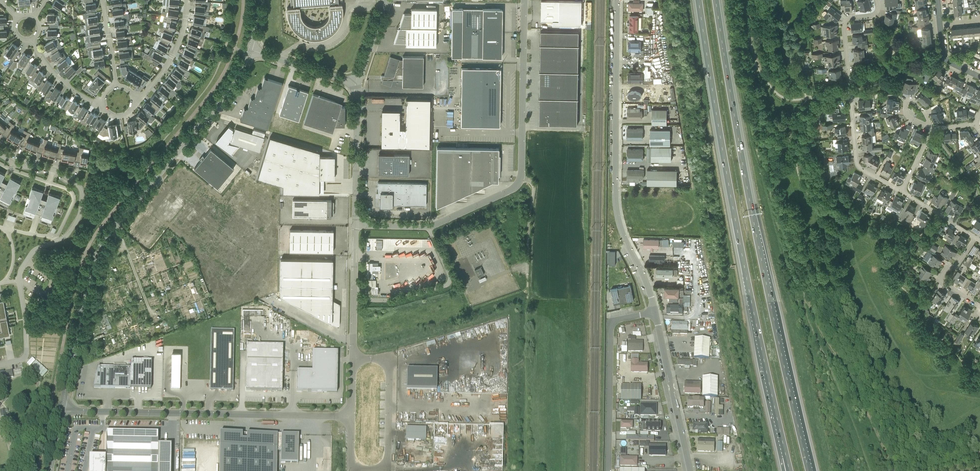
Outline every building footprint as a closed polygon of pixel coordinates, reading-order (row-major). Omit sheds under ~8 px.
[(52,5),(59,10),(63,4),(66,5),(68,2),(64,0),(61,0),(60,1),(58,0),(55,0),(52,5)] [(93,3),(93,0),(83,0),(86,4),(87,11),(97,9),(95,2),(93,3)] [(291,7),(287,8),(287,10),(287,13),(287,17),(288,21),(290,24),(292,27),(294,30),(297,32),(300,35),(303,37),(306,38),(310,39),(313,39),(317,39),(321,39),(324,38),(327,36),(331,34),(333,32),(336,30),(338,27),(340,23),(341,20),(342,17),(343,13),(343,9),(342,6),(342,4),(339,4),(338,0),(290,0),(291,7)] [(553,25),(581,25),(582,1),(541,0),(541,20),(553,21),(553,25)] [(640,0),(634,0),(634,2),(629,2),(629,10),(644,10),(644,2),(640,2),(640,0)] [(840,0),(841,8),(845,8),(845,10),(847,9),(847,11),(852,11),(851,0),(841,0),(840,0)] [(857,1),(860,10),(867,8),(867,10),(871,9),(868,0),(860,0),(857,1)] [(885,3),(887,3),(887,8),(890,8),(891,8),(896,8),(901,8),(901,3),(898,3),(898,0),(885,0),(885,3)] [(194,12),(198,13),(204,14),(205,10),(209,10),(210,2),(205,2),(202,2),(201,5),(195,4),(194,12)] [(121,15),(124,14),(123,10),(127,10),(126,3),(122,4),(119,4),(120,8),(113,9),(114,16),(121,15)] [(167,16),(172,17),(177,18),(178,10),(175,9),(175,6),(167,5),(165,11),(168,12),(167,16)] [(918,16),(928,15),(928,12),(926,12),(926,8),(921,8),(921,5),(915,6),(915,9),(917,9),(917,16),(918,16)] [(836,21),(838,19),(841,15),(831,7),(824,16),(829,20),(831,17),(836,21)] [(436,47),(436,28),(436,9),(411,8),(411,13),(404,13),(399,27),(395,42),(405,42),(405,46),(436,47)] [(452,8),(452,33),(451,56),(463,57),(474,57),(485,57),(500,57),(501,57),(502,46),(502,34),(502,23),(502,9),(486,8),(475,8),(464,8),(452,8)] [(898,18),(899,13),(889,11),(889,15),(885,14),(884,21),(888,22),(888,25),(892,26),(894,17),(898,18)] [(89,24),(95,23),(98,23),(97,15),(96,15),(95,12),(85,13),(86,20),(88,20),(89,24)] [(50,26),(58,25),(58,20),(57,20),(56,15),(54,15),(54,13),(47,13),(47,15),(46,15),(46,20),(48,20),(48,22),(50,22),(50,26)] [(119,26),(125,25),(124,19),(132,18),(131,13),(128,14),(124,14),(121,15),(122,19),(114,20),(115,27),(119,26)] [(194,24),(202,25),(204,17),(210,19),(211,14),(204,14),(198,13),(197,16),(194,15),(192,23),(194,24)] [(166,27),(173,29),(174,29),(177,21),(171,20),(172,17),(167,16),(164,15),(162,21),(167,22),(166,27)] [(917,26),(920,26),(924,25),(923,22),(929,22),(928,15),(918,16),(918,20),(916,20),(917,26)] [(628,22),(628,30),(640,31),(640,16),(632,16),(632,22),(628,22)] [(852,32),(862,31),(861,22),(851,23),(852,32)] [(90,35),(100,33),(99,26),(96,27),(95,23),(89,24),(86,24),(86,29),(89,28),(90,35)] [(194,35),(199,37),(201,31),(204,32),(206,26),(202,25),(194,24),(193,27),(192,27),(190,34),(194,35)] [(58,25),(50,26),(50,29),(48,29),(48,30),(47,30),(47,35),(48,35),(48,37),(49,37),(50,39),(53,37),(57,36),(57,33),(58,33),(58,25)] [(122,37),(125,36),(124,29),(128,29),(127,25),(125,25),(119,26),(119,30),(116,31),(117,38),(122,37)] [(823,35),(827,35),(837,34),(836,28),(835,25),(822,27),(823,35)] [(161,38),(169,41),(170,42),(172,37),(171,37),(172,34),(171,34),(173,29),(166,27),(161,26),(159,31),(163,32),(160,38),(161,38)] [(923,36),(930,35),(930,28),(921,28),(922,36),(923,36)] [(541,45),(541,48),(541,59),(540,71),(539,71),(540,71),(540,83),(540,95),(540,98),(539,98),(540,98),(540,107),(539,124),(545,124),(577,125),(578,107),(578,96),(578,84),(578,72),(578,60),(579,48),(579,32),(541,31),(541,45),(540,45),(541,45)] [(89,46),(99,45),(100,45),(100,41),(101,40),(100,33),(90,35),(91,41),(88,42),(89,46)] [(858,45),(865,44),(867,44),(867,38),(862,38),(862,34),(852,35),(853,42),(858,42),(858,45)] [(186,44),(190,46),(196,48),(197,44),(201,46),(204,38),(199,37),(194,35),(193,39),(189,37),(186,44)] [(920,40),(920,46),(927,45),(927,42),(931,42),(930,35),(923,36),(923,39),(920,40)] [(123,48),(128,47),(127,43),(132,42),(131,36),(125,36),(122,37),(123,40),(117,41),(118,48),(123,48)] [(169,41),(161,38),(159,42),(156,48),(164,53),(168,47),(167,46),(169,41)] [(52,54),(58,50),(53,40),(44,45),(48,51),(50,50),(52,54)] [(828,45),(828,50),(838,49),(838,43),(837,43),(837,40),(825,41),(826,45),(828,45)] [(628,42),(628,50),(640,50),(640,42),(628,42)] [(5,54),(14,61),(20,52),(17,50),(19,47),(12,43),(9,49),(7,48),(6,49),(5,50),(5,52),(6,53),(5,54)] [(854,55),(864,54),(864,49),(865,49),(865,44),(858,45),(859,49),(854,50),(854,55)] [(94,57),(102,55),(103,55),(102,48),(99,48),(99,45),(89,46),(89,50),(92,50),(93,57),(94,57)] [(132,46),(128,47),(123,48),(123,51),(119,52),(120,59),(130,58),(129,54),(133,54),(132,46)] [(182,54),(186,56),(191,59),(193,55),(195,56),(198,49),(196,48),(190,46),(188,49),(185,48),(182,54)] [(60,63),(65,58),(67,57),(63,52),(61,53),(58,50),(52,54),(51,55),(52,57),(51,57),(53,60),(54,60),(55,62),(58,60),(60,63)] [(153,59),(159,62),(163,56),(154,51),(151,56),(145,53),(143,57),(151,62),(153,59)] [(25,65),(27,63),(31,57),(24,53),(17,63),(14,61),(9,67),(14,70),(16,67),(23,67),(24,65),(25,65)] [(827,61),(828,65),(840,63),(839,54),(824,56),(824,61),(827,61)] [(860,64),(867,64),(866,59),(865,59),(864,54),(854,55),(855,60),(860,60),(860,64)] [(102,55),(94,57),(94,61),(95,68),(105,66),(104,59),(103,59),(102,55)] [(177,64),(180,66),(185,69),(188,64),(192,66),(195,60),(191,59),(186,56),(184,60),(181,58),(177,64)] [(402,86),(423,86),(424,56),(403,56),(403,59),(400,59),(390,56),(384,75),(381,75),(381,80),(382,80),(381,83),(391,86),(393,80),(402,80),(402,86)] [(67,71),(72,66),(73,65),(71,62),(69,63),(65,58),(60,63),(58,65),(62,71),(65,69),(67,71)] [(33,74),(35,71),(38,66),(35,64),(34,64),(31,62),(30,64),(27,63),(25,65),(21,72),(24,74),(26,71),(29,73),(29,72),(33,74)] [(131,82),(136,73),(129,69),(128,68),(127,64),(121,65),(122,73),(126,75),(124,78),(131,82)] [(72,66),(67,71),(65,73),(70,77),(75,72),(78,74),(82,70),(81,65),(76,71),(72,66)] [(173,75),(179,80),(183,74),(187,76),(190,72),(185,69),(180,66),(177,69),(176,67),(171,73),(173,75)] [(501,127),(501,69),(463,69),(462,127),(501,127)] [(935,83),(938,86),(943,80),(941,78),(945,74),(939,69),(932,76),(937,81),(935,83)] [(38,87),(42,80),(45,75),(42,73),(43,72),(39,70),(38,73),(35,71),(33,74),(28,82),(38,87)] [(628,73),(628,81),(641,81),(641,74),(639,74),(639,70),(634,70),(634,74),(628,73)] [(828,71),(829,78),(841,77),(840,70),(828,71)] [(93,81),(100,87),(105,81),(103,79),(105,76),(98,71),(95,75),(97,76),(93,81)] [(136,73),(131,82),(137,86),(138,84),(143,87),(150,79),(144,75),(142,77),(136,73)] [(164,82),(168,85),(172,89),(177,83),(178,83),(180,81),(179,80),(173,75),(171,78),(169,76),(164,82)] [(948,84),(954,86),(958,78),(951,75),(949,80),(947,78),(944,85),(947,86),(948,84)] [(244,108),(240,120),(267,129),(282,83),(264,77),(261,87),(260,87),(260,88),(257,87),(254,97),(253,97),(253,98),(251,97),(247,108),(246,108),(246,109),(244,108)] [(961,95),(964,89),(961,87),(964,81),(958,78),(954,86),(953,88),(956,89),(955,92),(961,95)] [(48,92),(49,89),(53,83),(47,80),(45,82),(42,80),(38,87),(37,88),(43,92),(45,90),(48,92)] [(100,87),(93,81),(89,86),(87,84),(84,88),(91,94),(93,91),(96,93),(100,87)] [(911,90),(911,91),(911,93),(914,94),(915,91),(917,92),(918,84),(904,81),(902,91),(909,92),(910,90),(911,90)] [(972,95),(973,94),(976,87),(969,84),(967,90),(964,89),(961,95),(964,96),(966,92),(972,95)] [(157,91),(160,93),(165,97),(168,94),(172,97),(176,92),(172,89),(168,85),(166,88),(162,85),(157,91)] [(288,85),(279,114),(299,120),(308,91),(300,89),(296,88),(288,85)] [(56,100),(59,95),(61,91),(55,87),(52,91),(49,89),(48,92),(44,98),(50,102),(53,97),(56,100)] [(977,100),(979,101),(979,89),(979,88),(975,95),(973,94),(972,95),(970,100),(975,103),(977,100)] [(644,89),(630,89),(630,97),(644,98),(644,89)] [(925,106),(931,99),(922,91),(917,97),(921,101),(921,102),(925,106)] [(150,99),(153,102),(158,105),(161,102),(163,104),(167,99),(165,97),(160,93),(157,95),(155,93),(150,99)] [(345,126),(345,111),(345,106),(335,106),(335,100),(313,93),(304,122),(330,131),(332,126),(345,126)] [(65,106),(69,100),(70,98),(66,96),(65,97),(63,95),(62,97),(59,95),(56,100),(61,103),(61,104),(65,106)] [(881,112),(887,113),(887,110),(893,111),(894,108),(898,108),(899,102),(895,101),(895,100),(895,99),(893,98),(893,99),(887,99),(886,103),(888,103),(887,106),(885,105),(880,108),(877,108),(877,111),(881,112)] [(382,110),(381,146),(429,147),(430,99),(406,99),(406,117),(405,128),(399,128),(400,110),(382,110)] [(68,108),(74,112),(78,105),(79,104),(73,100),(72,102),(69,100),(65,106),(64,108),(67,110),(68,108)] [(859,110),(871,108),(870,100),(858,101),(859,110)] [(153,115),(157,110),(158,111),(160,107),(158,105),(153,102),(151,105),(148,102),(143,108),(146,109),(153,115)] [(83,118),(87,112),(89,110),(82,106),(81,107),(78,105),(74,112),(72,115),(75,117),(77,114),(83,118)] [(938,106),(932,109),(934,113),(931,114),(935,122),(939,119),(943,116),(938,106)] [(136,116),(140,119),(144,122),(149,116),(151,119),(154,116),(153,115),(146,109),(143,112),(141,110),(136,116)] [(640,109),(628,109),(628,119),(640,119),(640,109)] [(966,109),(957,110),(958,119),(967,118),(967,117),(969,117),(970,115),(973,117),(974,113),(966,110),(966,109)] [(652,125),(667,125),(667,110),(652,110),(652,125)] [(833,116),(833,121),(845,120),(844,112),(835,113),(835,111),(831,112),(831,116),(833,116)] [(861,123),(870,122),(870,117),(873,116),(872,111),(866,112),(866,115),(860,116),(861,123)] [(93,123),(95,121),(98,116),(94,113),(93,114),(91,112),(90,114),(87,112),(83,118),(81,122),(87,125),(89,121),(93,123)] [(890,123),(891,126),(899,123),(896,117),(893,119),(893,117),(891,118),(890,116),(886,118),(888,124),(890,123)] [(101,129),(103,126),(106,121),(100,117),(97,122),(95,121),(93,123),(92,126),(94,128),(96,126),(101,129)] [(144,122),(140,119),(138,122),(136,122),(136,120),(127,122),(129,132),(138,131),(137,129),(141,129),(145,123),(144,122)] [(4,135),(12,123),(11,121),(7,125),(3,121),(0,124),(0,133),(1,132),(4,135)] [(868,132),(874,131),(874,127),(871,127),(870,122),(861,123),(861,130),(867,129),(868,132)] [(6,138),(12,141),(18,131),(17,131),(13,129),(15,124),(12,123),(4,135),(7,137),(6,138)] [(103,126),(101,129),(99,132),(104,135),(108,135),(109,136),(109,137),(111,137),(111,139),(118,137),(117,136),(119,135),(117,124),(107,125),(108,128),(106,128),(103,126)] [(838,134),(838,136),(841,136),(841,135),(847,134),(846,127),(845,128),(845,125),(840,126),(840,127),(835,127),(835,132),(836,132),(836,134),(838,134)] [(264,137),(265,133),(254,129),(252,133),(235,128),(234,133),(232,132),(233,129),(229,126),(216,141),(232,155),(239,146),(238,146),(238,145),(259,152),(264,137)] [(897,137),(904,140),(909,130),(904,128),(903,130),(901,129),(899,133),(896,132),(894,137),(897,138),(897,137)] [(910,142),(918,146),(924,133),(919,131),(919,130),(916,128),(910,142)] [(640,129),(628,129),(627,140),(643,140),(643,132),(640,132),(640,129)] [(21,144),(28,131),(25,130),(23,134),(18,131),(12,141),(18,144),(19,143),(21,144)] [(650,145),(670,145),(670,130),(650,130),(650,145)] [(970,142),(973,140),(976,138),(974,135),(972,136),(968,130),(960,132),(961,138),(964,138),(967,141),(968,140),(970,142)] [(24,147),(30,149),(34,139),(29,137),(31,133),(28,131),(21,144),(24,146),(24,147)] [(862,143),(872,142),(872,136),(875,136),(875,131),(874,131),(868,132),(868,135),(862,136),(862,143)] [(945,142),(957,140),(956,134),(950,135),(950,132),(942,133),(943,139),(945,142)] [(882,142),(890,137),(888,133),(882,136),(882,142)] [(332,157),(319,156),(319,152),(270,137),(258,178),(283,185),(283,193),(319,193),(319,179),(332,179),(334,179),(334,157),(332,157)] [(42,154),(49,156),(52,145),(51,145),(47,144),(48,140),(44,138),(43,143),(40,152),(43,153),(42,154)] [(39,152),(40,152),(43,143),(34,139),(30,149),(36,152),(37,151),(39,152)] [(976,150),(979,147),(979,140),(979,139),(975,143),(973,140),(970,142),(966,146),(968,149),(971,147),(972,149),(974,148),(976,150)] [(835,146),(836,151),(843,150),(843,149),(848,149),(847,141),(837,142),(838,142),(835,142),(836,146),(835,146)] [(867,149),(874,149),(874,152),(882,151),(882,146),(873,147),(872,142),(862,143),(863,150),(867,149)] [(58,157),(61,148),(62,144),(58,143),(57,147),(52,146),(52,145),(49,156),(55,158),(55,157),(58,157)] [(80,163),(86,164),(88,153),(84,152),(84,148),(80,147),(79,152),(77,161),(80,161),(80,163)] [(436,207),(492,182),(498,182),(498,175),(499,175),(500,155),(499,155),(499,148),(437,147),(436,207)] [(926,156),(935,161),(939,154),(940,155),(941,153),(937,147),(934,152),(929,150),(926,156)] [(61,159),(68,160),(70,150),(69,150),(61,148),(58,157),(61,158),(61,159)] [(201,157),(226,178),(234,168),(211,148),(204,156),(203,155),(201,157)] [(651,148),(651,162),(671,162),(671,148),(651,148)] [(74,160),(77,161),(79,152),(70,150),(68,160),(74,162),(74,160)] [(890,150),(885,158),(888,160),(893,152),(890,150)] [(627,160),(643,160),(643,152),(627,152),(627,160)] [(875,168),(880,160),(873,156),(873,154),(872,154),(872,152),(870,152),(870,155),(864,156),(864,161),(870,164),(869,165),(875,168)] [(380,154),(378,174),(409,175),(409,154),(380,154)] [(842,156),(837,157),(837,164),(840,164),(840,168),(846,167),(846,163),(849,163),(849,156),(842,156)] [(924,167),(935,172),(936,171),(934,170),(936,167),(933,165),(935,161),(926,156),(923,163),(926,164),(924,167)] [(218,187),(226,178),(201,157),(199,159),(201,160),(194,168),(218,187)] [(891,163),(887,161),(881,172),(888,175),(893,167),(890,165),(891,163)] [(916,176),(927,182),(931,174),(932,174),(932,172),(935,173),(935,172),(924,167),(922,170),(920,169),(916,176)] [(897,172),(896,172),(893,178),(896,180),(897,179),(899,180),(898,181),(900,182),(906,171),(900,168),(897,172)] [(645,178),(645,169),(627,169),(627,181),(640,181),(640,178),(645,178)] [(647,169),(647,184),(677,185),(677,170),(647,169)] [(1,205),(2,204),(3,205),(2,206),(7,208),(12,198),(13,199),(16,193),(15,192),(21,183),(16,180),(15,180),(10,177),(7,183),(2,180),(5,174),(0,172),(0,205),(1,205)] [(851,187),(860,192),(863,186),(858,183),(862,176),(854,172),(851,178),(849,176),(846,181),(852,185),(851,187)] [(919,194),(921,190),(924,183),(918,180),(917,183),(914,182),(910,190),(919,194)] [(378,182),(378,192),(380,192),(380,207),(392,207),(392,205),(426,205),(426,183),(378,182)] [(870,193),(873,194),(878,185),(872,182),(872,183),(869,182),(864,191),(869,194),(870,193)] [(26,204),(23,215),(28,217),(28,215),(29,216),(29,217),(34,219),(36,212),(42,214),(39,221),(44,222),(45,221),(46,222),(46,223),(51,224),(54,214),(55,214),(57,207),(56,207),(60,197),(55,195),(54,195),(49,193),(47,200),(41,198),(43,191),(38,189),(37,189),(32,187),(29,198),(28,198),(26,204)] [(950,197),(953,198),(958,190),(955,188),(954,189),(950,197)] [(889,199),(887,198),(891,193),(885,189),(884,191),(882,190),(877,199),(886,205),(889,199)] [(937,197),(933,202),(940,206),(942,203),(945,205),(949,198),(940,193),(937,197)] [(899,209),(903,202),(901,201),(902,199),(896,196),(892,202),(890,200),(887,205),(897,212),(899,209)] [(293,200),(292,216),(331,217),(331,215),(334,215),(334,202),(331,202),(331,200),(293,200)] [(956,202),(951,200),(945,210),(950,213),(951,211),(954,213),(956,210),(959,213),(963,207),(956,202)] [(905,220),(910,223),(914,215),(912,214),(916,207),(910,204),(905,211),(909,213),(905,220)] [(917,218),(923,221),(922,224),(924,226),(930,217),(927,216),(927,215),(921,211),(917,218)] [(974,224),(971,229),(978,234),(979,231),(979,222),(975,219),(974,220),(974,219),(971,222),(974,224)] [(953,240),(956,236),(953,234),(954,233),(951,232),(953,229),(948,227),(946,230),(946,231),(945,234),(949,237),(948,239),(952,241),(953,240)] [(290,230),(289,251),(333,252),(333,230),(290,230)] [(956,236),(953,240),(956,242),(957,240),(964,244),(968,239),(961,234),(959,237),(956,236)] [(660,247),(660,239),(644,238),(644,247),(651,247),(651,250),(654,250),(654,247),(660,247)] [(930,248),(935,252),(938,247),(933,243),(930,248)] [(943,248),(941,252),(950,258),(953,254),(955,256),(957,252),(945,245),(943,248)] [(979,249),(977,248),(978,247),(974,245),(968,254),(968,255),(963,262),(967,265),(969,266),(971,263),(970,263),(973,258),(971,257),(974,253),(978,255),(977,257),(979,258),(979,249)] [(654,262),(665,263),(665,255),(650,254),(649,260),(654,261),(654,262)] [(931,257),(928,262),(933,265),(934,263),(938,266),(942,260),(932,254),(930,256),(931,257)] [(281,259),(280,295),(311,312),(310,312),(338,327),(339,326),(339,325),(339,324),(340,324),(340,304),(332,300),(333,259),(281,259)] [(963,286),(969,278),(961,274),(967,265),(963,262),(952,278),(954,279),(954,280),(957,282),(958,282),(961,284),(960,284),(963,286)] [(921,271),(919,274),(928,280),(930,277),(931,277),(934,273),(922,265),(919,269),(921,271)] [(674,266),(654,266),(654,274),(674,274),(674,266)] [(478,277),(484,274),(481,267),(475,270),(478,277)] [(976,292),(979,286),(979,276),(976,283),(969,278),(963,286),(966,288),(967,287),(971,290),(969,291),(972,294),(973,293),(975,294),(976,292)] [(616,288),(611,289),(614,304),(616,304),(619,303),(620,303),(633,300),(631,290),(630,285),(617,288),(616,288)] [(678,289),(664,288),(664,297),(678,298),(678,289)] [(937,301),(940,303),(946,295),(938,290),(932,300),(936,302),(937,301)] [(945,307),(952,312),(959,302),(952,297),(945,307)] [(682,306),(666,306),(666,316),(683,316),(682,306)] [(957,317),(964,322),(972,310),(967,307),(966,309),(963,307),(957,315),(955,314),(954,315),(950,321),(953,323),(957,317)] [(38,310),(36,313),(45,319),(49,313),(43,309),(40,308),(39,308),(38,310)] [(0,320),(0,337),(8,336),(10,336),(8,327),(7,318),(0,320)] [(496,328),(506,328),(506,322),(507,322),(507,320),(495,320),(496,328)] [(971,332),(974,334),(979,326),(974,323),(973,324),(971,322),(965,331),(970,334),(971,332)] [(686,325),(671,324),(671,333),(685,333),(686,325)] [(233,390),(233,379),(234,330),(211,330),(210,390),(216,390),(230,390),(233,390)] [(955,341),(959,343),(964,334),(961,332),(955,341)] [(694,337),(693,358),(709,358),(710,338),(694,337)] [(642,340),(626,340),(626,351),(642,351),(642,340)] [(282,346),(246,346),(245,391),(281,391),(282,346)] [(337,392),(338,357),(338,352),(312,351),(312,371),(297,371),(296,391),(337,392)] [(173,353),(172,383),(181,383),(182,353),(173,353)] [(31,366),(43,377),(48,371),(33,357),(27,363),(30,366),(31,366)] [(631,360),(632,372),(647,372),(647,363),(639,363),(639,360),(631,360)] [(130,368),(98,367),(97,373),(100,373),(100,382),(95,382),(94,388),(130,388),(130,378),(130,373),(130,368)] [(407,389),(422,389),(437,389),(437,369),(407,369),(407,389)] [(5,379),(13,377),(13,376),(12,370),(3,372),(0,373),(0,380),(5,379)] [(702,385),(684,385),(683,394),(702,394),(702,396),(717,396),(718,376),(702,376),(702,385)] [(619,400),(641,400),(641,385),(619,385),(619,400)] [(705,399),(685,399),(685,408),(705,409),(705,400),(705,399)] [(720,399),(714,399),(714,416),(724,416),(724,404),(720,405),(720,399)] [(656,416),(656,405),(641,405),(641,416),(656,416)] [(708,422),(692,422),(692,430),(708,431),(708,422)] [(406,428),(406,440),(426,440),(426,428),(406,428)] [(171,445),(158,445),(158,432),(106,431),(106,467),(106,470),(171,470),(171,445)] [(277,451),(281,451),(281,463),(298,463),(299,434),(220,433),(219,470),(277,470),(277,451)] [(714,440),(696,440),(696,450),(714,450),(714,440)] [(666,445),(648,445),(648,455),(650,455),(666,456),(666,445)] [(638,466),(638,457),(620,457),(620,466),(638,466)]
